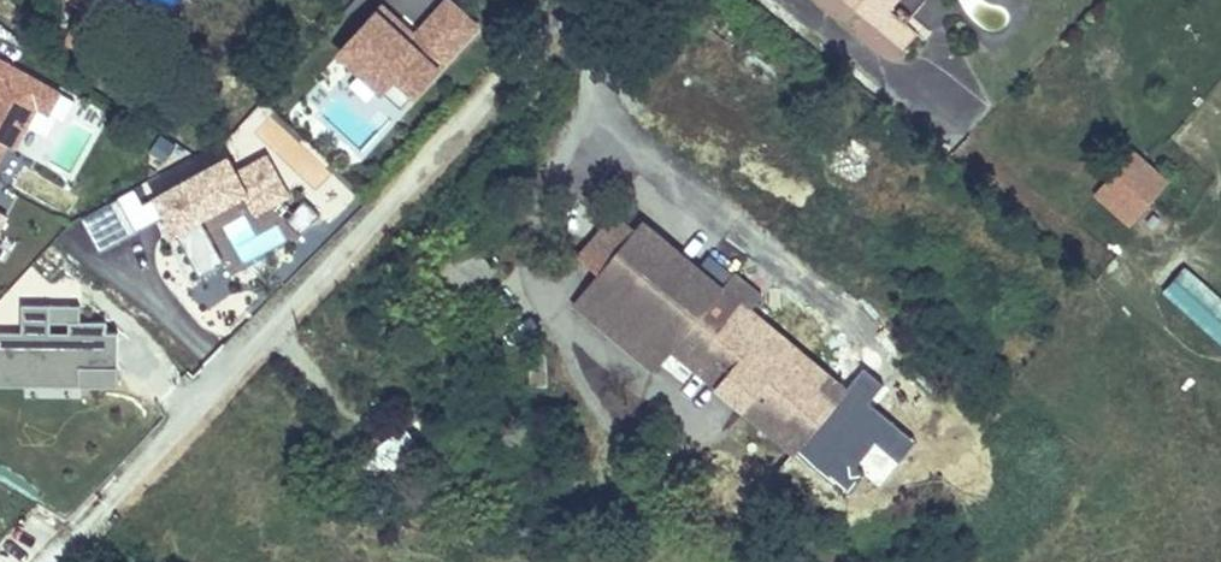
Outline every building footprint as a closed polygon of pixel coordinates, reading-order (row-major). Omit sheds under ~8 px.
[(911,24),(883,0),(846,0),(897,42),(911,24)] [(413,38),(383,10),(334,65),(383,110),(399,93),(415,110),(483,35),(448,2),(413,38)] [(34,102),(48,109),(58,90),(0,57),(0,162),(34,102)] [(1132,225),(1170,174),(1129,144),(1091,195),(1132,225)] [(160,196),(197,276),(230,261),(233,267),(311,231),(295,197),(289,200),(270,159),(236,174),(232,163),(160,196)] [(121,199),(85,218),(102,250),(138,231),(121,199)] [(10,210),(0,205),(0,229),(10,210)] [(580,308),(661,367),(676,349),(722,293),(638,231),(632,238),(613,224),(583,263),(602,280),(580,308)] [(483,249),(462,263),(475,283),(496,268),(483,249)] [(1220,344),(1220,295),(1186,263),(1162,290),(1220,344)] [(866,400),(722,293),(676,349),(822,458),(866,400)] [(23,385),(23,392),(119,391),(119,319),(82,319),(81,300),(22,301),(22,329),(0,329),(0,385),(23,385)]
